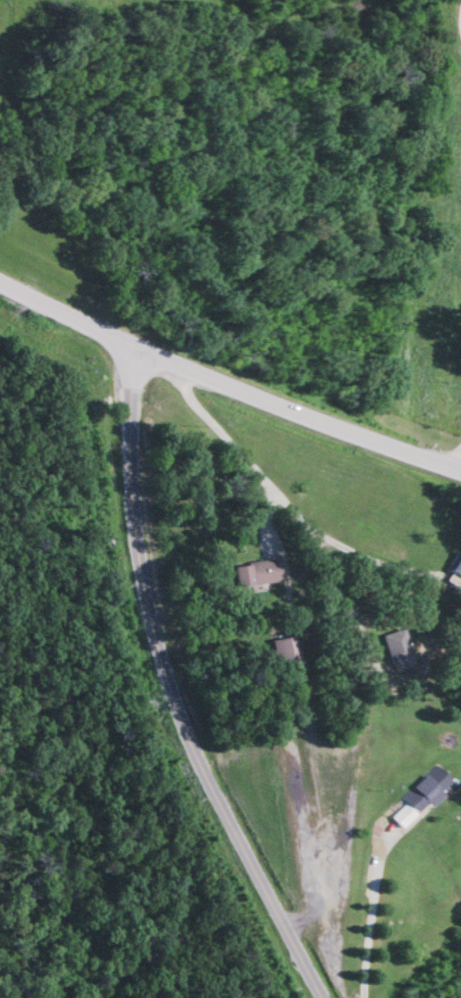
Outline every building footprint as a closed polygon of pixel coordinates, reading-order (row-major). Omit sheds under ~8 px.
[(460,555),(444,582),(459,591),(460,587),(460,556),(460,555)] [(281,585),(279,563),(229,567),(231,589),(281,585)] [(391,671),(411,664),(401,631),(380,638),(391,671)] [(271,643),(276,669),(299,665),(294,638),(271,643)] [(398,799),(403,805),(389,818),(400,831),(440,796),(438,794),(449,784),(434,767),(398,799)]
